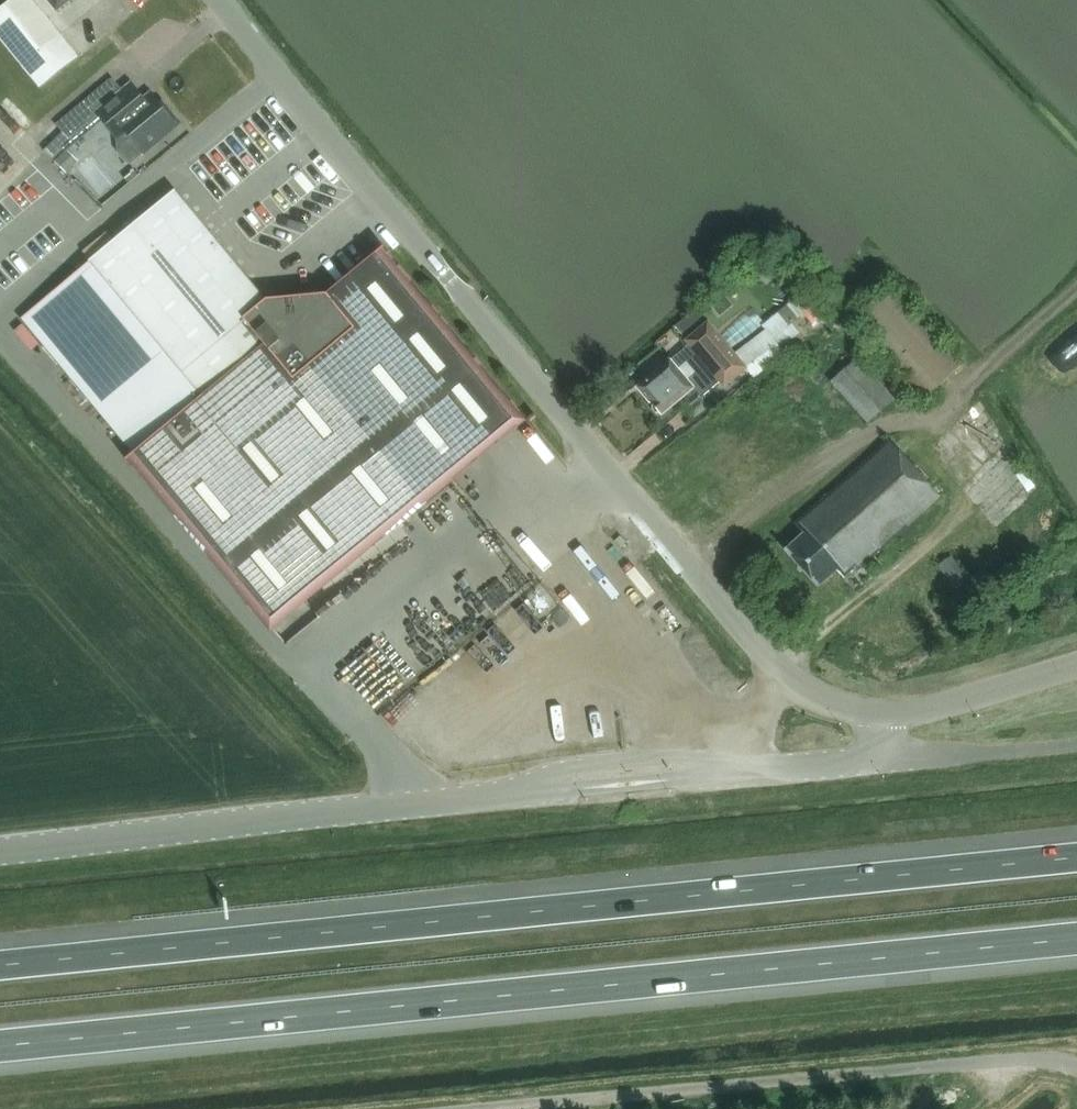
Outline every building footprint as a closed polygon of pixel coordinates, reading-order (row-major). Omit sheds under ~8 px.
[(0,10),(0,39),(40,88),(78,57),(32,0),(12,0),(0,10)] [(57,11),(71,0),(48,0),(57,11)] [(72,143),(101,119),(96,113),(123,91),(112,78),(57,125),(63,132),(62,133),(54,141),(45,151),(54,160),(72,143)] [(143,153),(144,154),(181,124),(167,107),(164,110),(150,93),(145,97),(133,82),(123,91),(96,113),(101,119),(117,139),(120,149),(119,153),(127,163),(132,163),(143,153)] [(32,128),(3,99),(0,102),(0,122),(19,141),(32,128)] [(46,134),(54,141),(62,133),(54,126),(46,134)] [(56,162),(67,174),(77,164),(65,153),(56,162)] [(84,172),(107,192),(120,178),(96,158),(84,172)] [(128,461),(271,633),(454,481),(455,481),(453,477),(515,426),(518,429),(519,428),(518,428),(527,421),(385,248),(384,247),(327,294),(267,300),(266,301),(175,191),(90,261),(112,287),(79,314),(69,302),(33,331),(135,453),(127,460),(128,461)] [(759,275),(767,285),(778,275),(770,265),(759,275)] [(925,399),(965,362),(893,283),(853,320),(925,399)] [(806,290),(762,325),(773,339),(804,314),(811,308),(817,303),(806,290)] [(819,318),(811,308),(804,314),(812,323),(819,318)] [(698,349),(678,365),(693,382),(701,393),(743,359),(738,352),(709,318),(687,336),(698,349)] [(795,329),(778,344),(789,356),(806,341),(795,329)] [(765,330),(738,352),(743,359),(746,363),(749,366),(767,351),(765,348),(768,345),(773,341),(765,330)] [(639,382),(661,409),(692,382),(678,365),(671,356),(639,382)] [(868,424),(896,400),(858,358),(831,383),(868,424)] [(817,580),(837,563),(841,568),(855,557),(858,560),(938,492),(890,435),(796,517),(807,528),(787,544),(817,580)] [(969,581),(951,557),(939,566),(957,590),(969,581)] [(851,573),(844,579),(853,590),(860,584),(851,573)]
